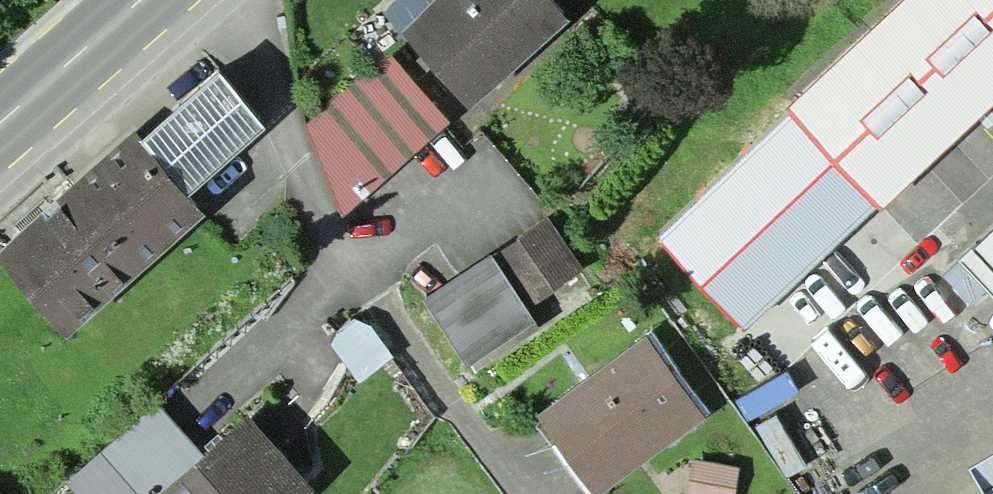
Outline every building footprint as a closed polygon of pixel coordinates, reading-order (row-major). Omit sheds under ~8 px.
[(557,0),(437,0),(413,22),(474,90),(565,8),(557,0)] [(802,98),(888,189),(992,91),(992,0),(906,0),(802,98)] [(444,112),(392,52),(318,116),(349,201),(444,112)] [(199,202),(135,130),(6,243),(70,316),(199,202)] [(579,263),(550,219),(508,246),(536,290),(579,263)] [(984,244),(992,253),(992,235),(984,244)] [(531,310),(494,253),(435,291),(471,348),(531,310)] [(701,408),(649,336),(550,407),(602,478),(701,408)] [(250,415),(161,493),(291,493),(307,480),(250,415)] [(982,461),(992,481),(992,455),(982,461)]
